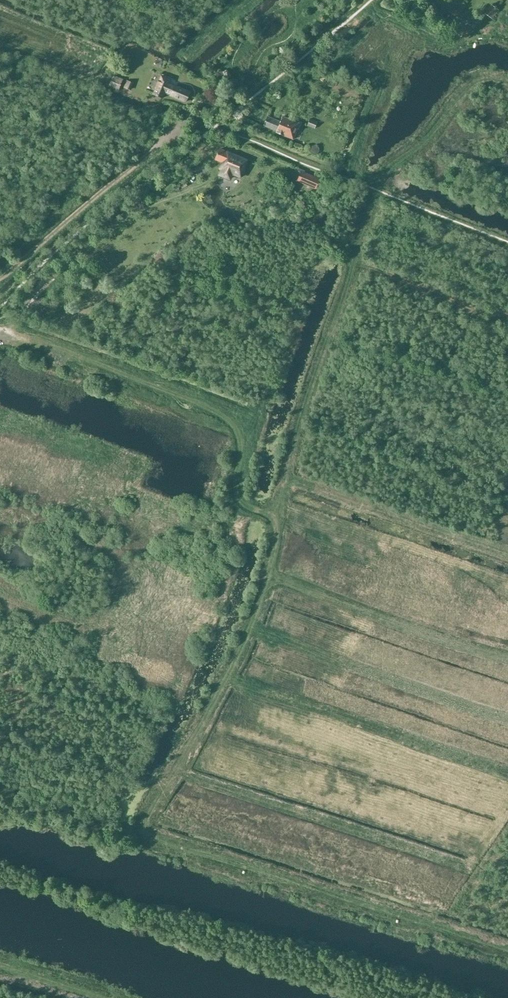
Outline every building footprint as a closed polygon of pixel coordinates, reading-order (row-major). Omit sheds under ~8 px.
[(484,13),(492,19),(498,10),(491,5),(484,13)] [(123,79),(113,75),(108,87),(119,91),(123,79)] [(163,98),(165,93),(186,101),(190,92),(169,83),(170,80),(161,76),(153,94),(163,98)] [(124,88),(130,90),(132,83),(126,81),(124,88)] [(283,117),(280,122),(268,117),(264,126),(277,131),(276,133),(293,139),(299,123),(283,117)] [(310,119),(307,126),(314,129),(317,122),(310,119)] [(241,179),(249,160),(226,151),(219,149),(215,160),(221,163),(218,170),(220,170),(218,176),(230,181),(233,176),(241,179)] [(320,179),(301,171),(297,181),(316,190),(320,179)]
